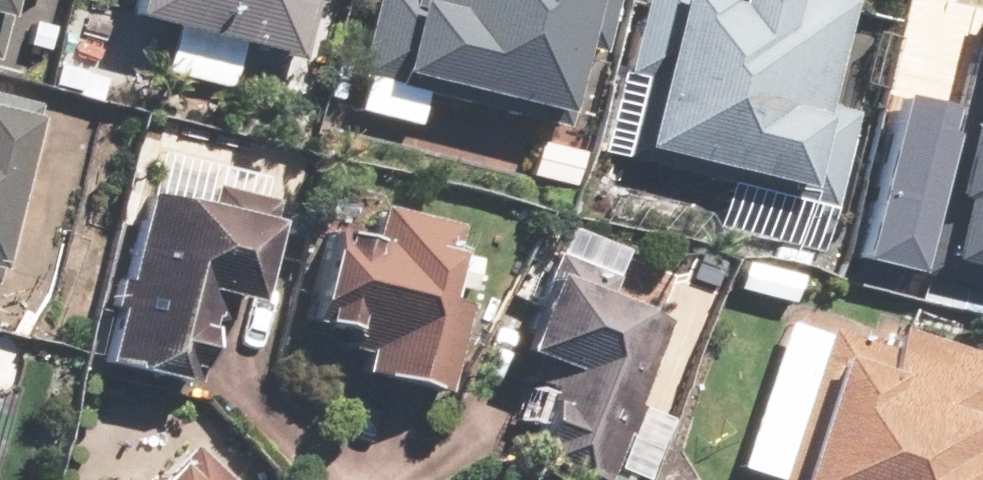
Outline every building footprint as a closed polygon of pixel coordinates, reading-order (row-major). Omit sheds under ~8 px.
[(310,0),(127,0),(122,20),(295,62),(310,0)] [(355,76),(558,125),(577,44),(599,49),(610,0),(374,0),(355,76)] [(845,0),(642,0),(624,75),(637,78),(619,150),(830,200),(852,112),(819,104),(845,0)] [(976,5),(911,272),(982,289),(982,7),(976,5)] [(31,104),(0,97),(0,231),(31,104)] [(203,207),(140,193),(101,358),(182,377),(203,290),(248,301),(272,201),(208,186),(203,207)] [(367,239),(325,229),(303,326),(360,339),(352,372),(442,393),(463,305),(436,299),(453,228),(374,209),(367,239)] [(659,317),(602,296),(609,278),(554,257),(518,353),(552,366),(519,454),(588,479),(598,479),(659,317)] [(777,479),(980,479),(982,471),(982,357),(894,327),(887,348),(828,329),(777,479)] [(183,444),(149,479),(221,479),(183,444)]
